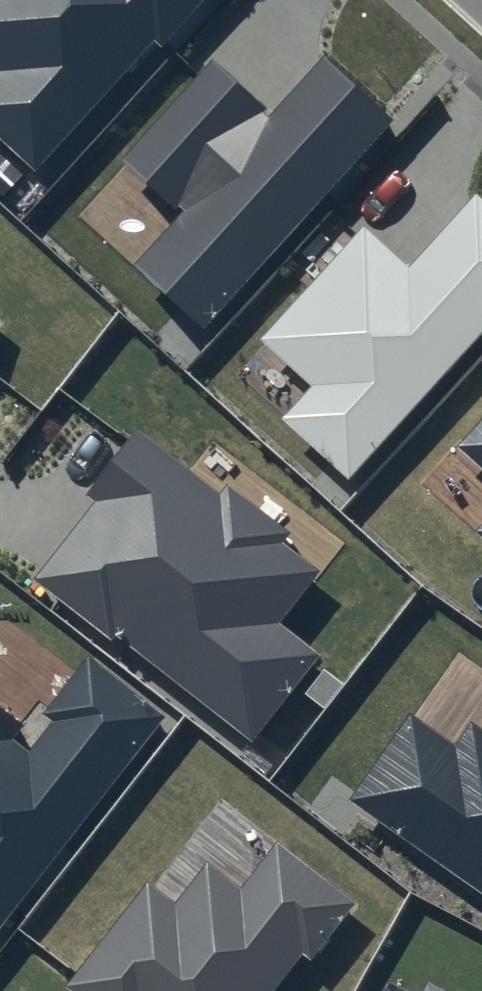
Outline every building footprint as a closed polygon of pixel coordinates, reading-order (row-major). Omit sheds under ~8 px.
[(3,70),(0,74),(0,136),(37,169),(153,38),(162,46),(203,0),(0,0),(0,67),(3,70)] [(270,113),(213,61),(125,159),(182,210),(132,265),(205,331),(397,119),(324,54),(270,113)] [(476,199),(410,273),(359,228),(259,341),(310,386),(281,420),(349,480),(481,330),(481,205),(476,199)] [(460,447),(481,467),(481,423),(460,447)] [(218,493),(137,430),(87,494),(96,501),(35,579),(249,744),(317,657),(276,625),(318,571),(281,542),(290,531),(226,482),(218,493)] [(474,534),(481,542),(481,525),(474,534)] [(87,655),(43,712),(53,720),(26,754),(12,743),(22,729),(0,712),(0,930),(166,716),(87,655)] [(470,718),(454,740),(411,709),(349,798),(481,891),(481,726),(470,718)] [(275,839),(239,886),(207,861),(173,904),(146,883),(68,985),(76,990),(271,990),(300,952),(311,960),(356,901),(275,839)] [(427,980),(421,990),(448,990),(427,980)]
